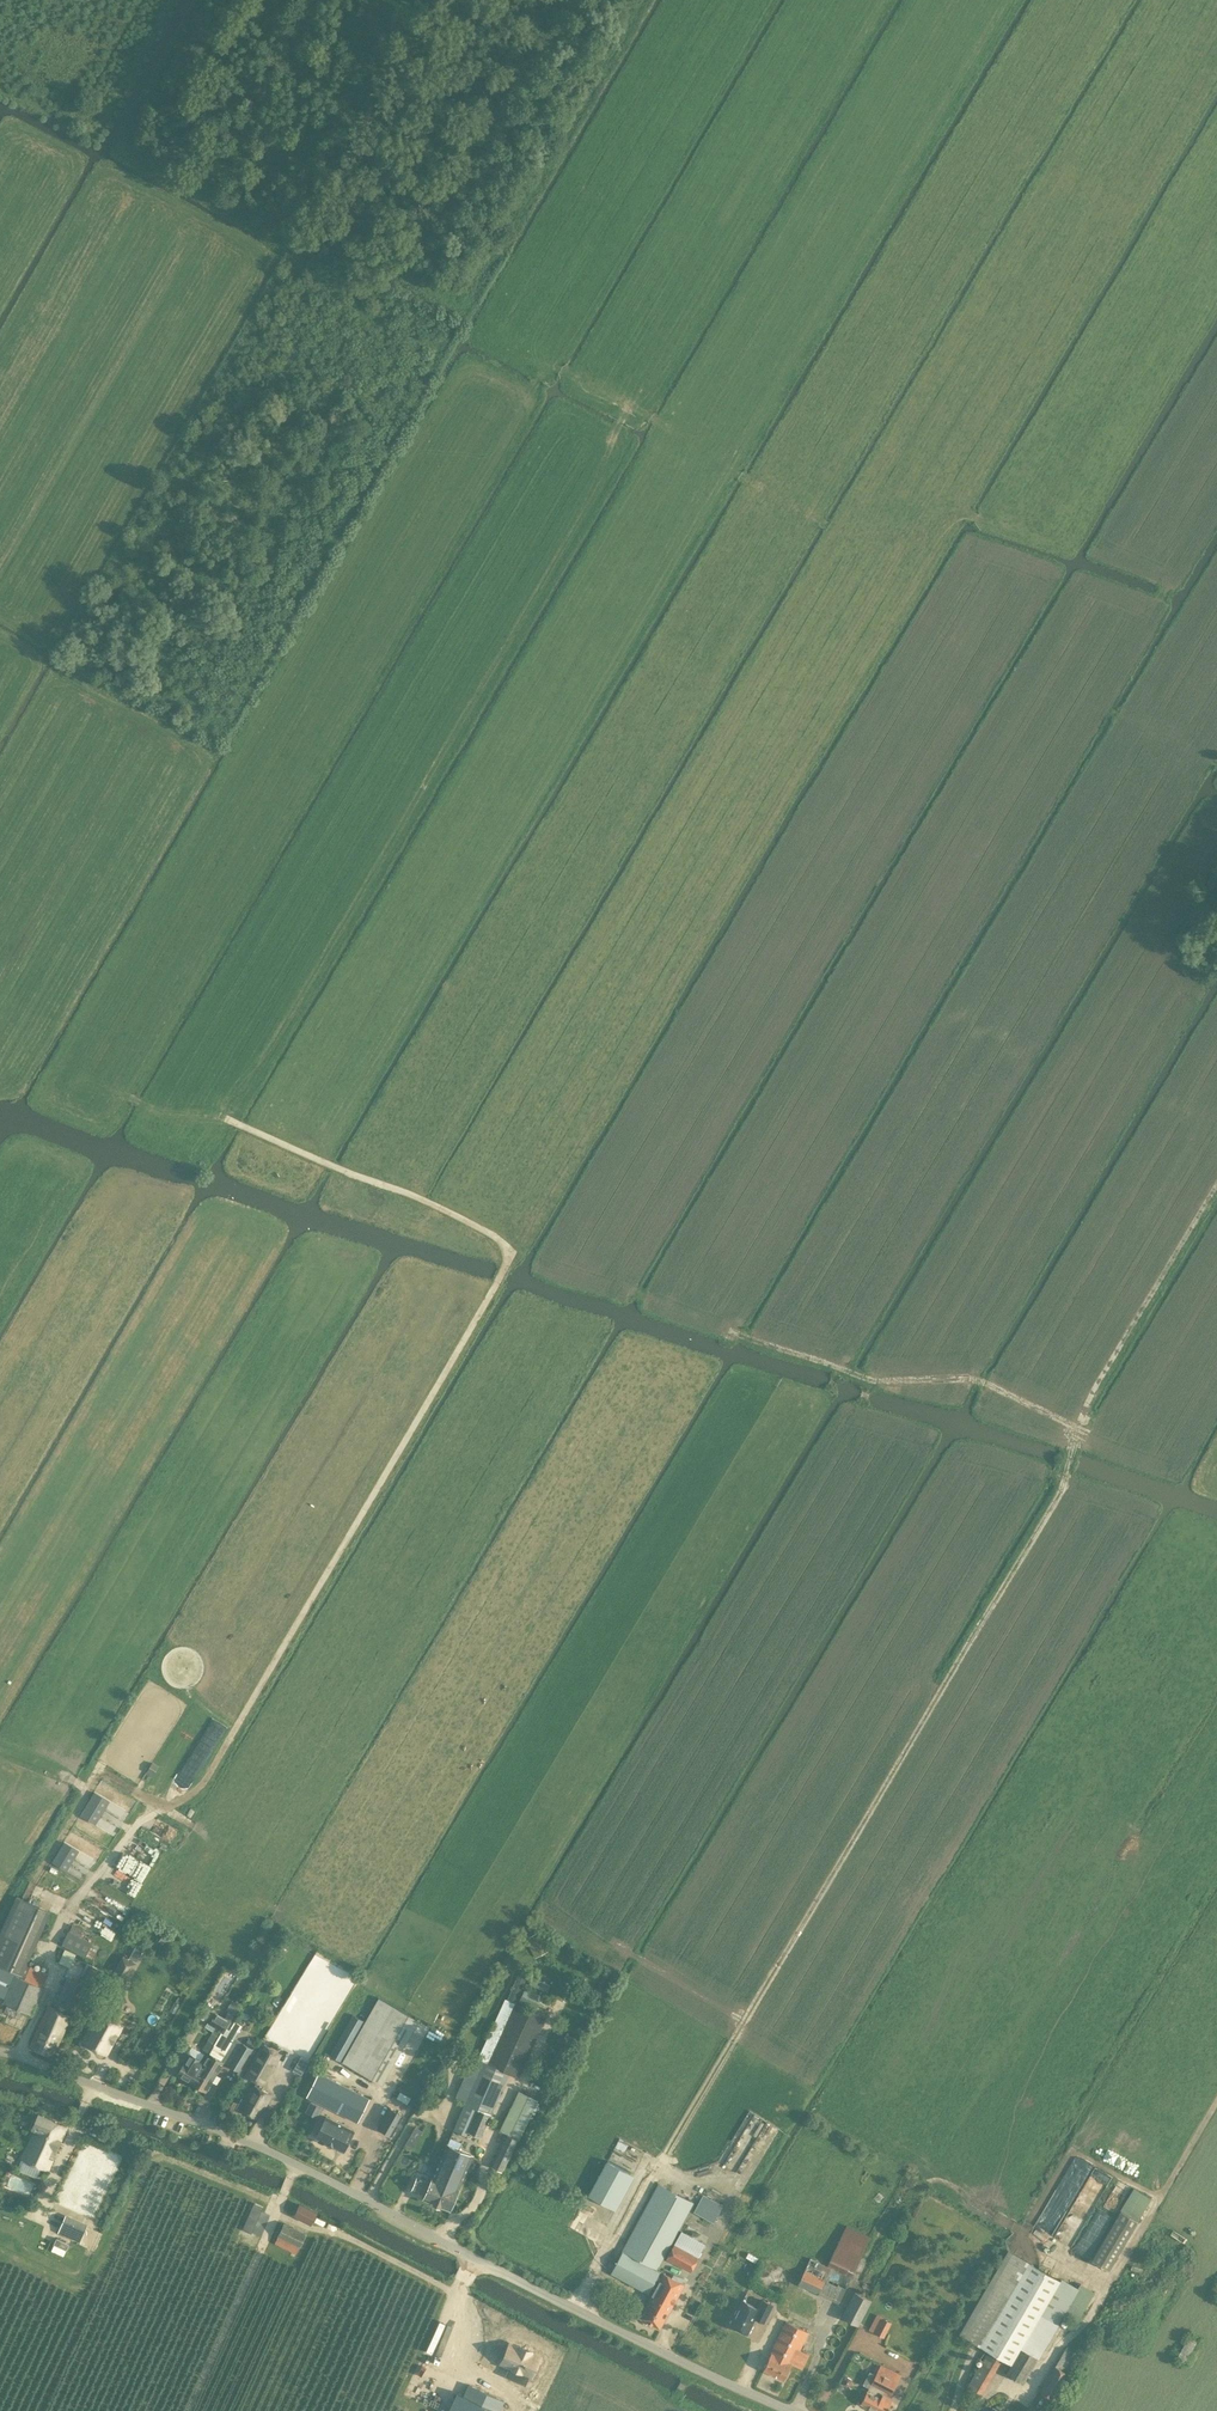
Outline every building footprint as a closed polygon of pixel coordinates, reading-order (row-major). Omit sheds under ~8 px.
[(152,1763),(148,1770),(154,1774),(159,1767),(152,1763)] [(110,1801),(95,1792),(81,1815),(96,1824),(110,1801)] [(163,1831),(174,1837),(178,1831),(167,1824),(163,1831)] [(125,1850),(151,1865),(159,1849),(133,1835),(125,1850)] [(65,1842),(53,1861),(67,1870),(79,1850),(65,1842)] [(130,1897),(138,1885),(126,1876),(118,1889),(130,1897)] [(0,1933),(0,1995),(5,1997),(3,2002),(7,2004),(4,2012),(18,2018),(21,2011),(30,2014),(42,1987),(48,1974),(28,1965),(51,1912),(16,1896),(0,1933)] [(62,1944),(86,1956),(92,1943),(96,1935),(72,1924),(69,1931),(68,1931),(62,1944)] [(92,1943),(86,1956),(93,1959),(99,1947),(92,1943)] [(128,1956),(136,1960),(143,1948),(135,1943),(128,1956)] [(60,1962),(69,1967),(75,1955),(65,1951),(60,1962)] [(328,1982),(336,1963),(315,1954),(307,1973),(328,1982)] [(137,1963),(122,1955),(109,1979),(124,1988),(137,1963)] [(101,1972),(90,1967),(84,1981),(94,1986),(101,1972)] [(227,1969),(225,1975),(236,1979),(238,1974),(227,1969)] [(512,1990),(508,1999),(509,1999),(509,2000),(514,2002),(515,2002),(516,2002),(527,1976),(526,1976),(525,1975),(521,1973),(520,1973),(519,1973),(514,1986),(512,1990)] [(54,2002),(69,2008),(79,1982),(64,1976),(54,2002)] [(505,1999),(478,2059),(471,2075),(477,2077),(454,2129),(479,2140),(502,2089),(509,2073),(518,2077),(545,2017),(505,1999)] [(53,2057),(71,2015),(49,2005),(31,2046),(53,2057)] [(360,2069),(384,2082),(412,2032),(388,2019),(391,2014),(375,2005),(342,2062),(358,2071),(360,2069)] [(266,2011),(261,2020),(264,2022),(270,2026),(275,2016),(266,2011)] [(107,2055),(123,2026),(98,2013),(82,2041),(107,2055)] [(216,2013),(209,2024),(223,2032),(226,2029),(230,2022),(216,2013)] [(331,2055),(341,2061),(364,2021),(353,2015),(331,2055)] [(235,2021),(229,2031),(236,2035),(242,2025),(235,2021)] [(202,2049),(209,2053),(222,2032),(215,2028),(202,2049)] [(222,2032),(209,2053),(222,2060),(236,2035),(229,2031),(226,2029),(223,2032),(223,2033),(222,2032)] [(255,2049),(259,2043),(249,2037),(245,2043),(255,2049)] [(282,2053),(276,2050),(260,2042),(244,2075),(254,2079),(252,2084),(250,2083),(243,2098),(242,2098),(237,2108),(259,2119),(271,2093),(261,2088),(263,2084),(265,2085),(282,2053)] [(253,2049),(242,2043),(229,2065),(239,2071),(236,2075),(240,2078),(255,2052),(252,2050),(253,2049)] [(204,2062),(209,2053),(204,2062),(190,2054),(178,2074),(192,2082),(191,2083),(197,2086),(203,2076),(198,2073),(204,2062)] [(224,2062),(209,2053),(204,2062),(198,2073),(203,2076),(197,2086),(206,2091),(224,2062)] [(302,2074),(307,2060),(298,2056),(293,2070),(302,2074)] [(357,2120),(369,2095),(315,2071),(303,2096),(357,2120)] [(500,2130),(494,2143),(501,2146),(492,2165),(503,2170),(511,2151),(512,2151),(518,2139),(519,2139),(539,2100),(519,2090),(500,2130)] [(414,2107),(417,2101),(412,2098),(409,2104),(414,2107)] [(231,2117),(237,2103),(229,2099),(223,2113),(231,2117)] [(317,2118),(322,2108),(310,2102),(305,2112),(317,2118)] [(390,2107),(378,2127),(392,2135),(403,2115),(390,2107)] [(748,2110),(737,2131),(741,2133),(725,2165),(739,2172),(765,2119),(748,2110)] [(22,2158),(18,2169),(36,2177),(41,2167),(48,2170),(67,2127),(39,2114),(32,2128),(36,2130),(22,2158)] [(343,2151),(354,2130),(326,2116),(316,2137),(318,2138),(319,2141),(322,2143),(326,2142),(343,2151)] [(420,2136),(423,2131),(415,2127),(412,2132),(420,2136)] [(616,2146),(624,2151),(628,2143),(620,2138),(616,2146)] [(417,2177),(412,2189),(425,2195),(424,2198),(434,2202),(433,2203),(440,2205),(450,2209),(473,2155),(447,2144),(430,2183),(417,2177)] [(1072,2171),(1069,2176),(1083,2182),(1091,2165),(1073,2157),(1068,2169),(1072,2171)] [(614,2208),(632,2173),(603,2159),(585,2194),(614,2208)] [(660,2329),(684,2284),(664,2273),(659,2281),(656,2279),(660,2272),(656,2269),(692,2203),(659,2185),(611,2273),(648,2293),(651,2287),(655,2289),(640,2317),(660,2329)] [(1091,2259),(1109,2270),(1151,2199),(1134,2188),(1091,2259)] [(1053,2235),(1075,2201),(1056,2189),(1034,2224),(1053,2235)] [(592,2199),(590,2204),(603,2211),(605,2205),(592,2199)] [(713,2223),(720,2211),(700,2200),(694,2212),(713,2223)] [(251,2232),(263,2207),(254,2203),(243,2229),(251,2232)] [(312,2223),(317,2213),(299,2204),(294,2215),(312,2223)] [(61,2225),(59,2230),(81,2240),(83,2235),(88,2224),(66,2214),(61,2225)] [(297,2253),(306,2234),(285,2223),(275,2243),(297,2253)] [(64,2256),(70,2244),(57,2238),(52,2250),(64,2256)] [(839,2303),(861,2255),(837,2244),(827,2266),(810,2258),(805,2269),(798,2284),(839,2303)] [(691,2271),(698,2258),(674,2245),(666,2258),(691,2271)] [(1077,2290),(1007,2250),(959,2333),(988,2350),(967,2386),(981,2394),(1002,2358),(1012,2364),(1006,2373),(1023,2382),(1037,2358),(1021,2348),(1039,2317),(1055,2327),(1077,2290)] [(858,2325),(871,2300),(855,2291),(842,2317),(858,2325)] [(795,2304),(814,2312),(819,2301),(800,2292),(795,2304)] [(729,2325),(748,2334),(756,2318),(765,2323),(774,2304),(763,2299),(758,2307),(742,2299),(729,2325)] [(883,2337),(891,2322),(883,2318),(875,2333),(883,2337)] [(816,2347),(789,2334),(780,2352),(783,2353),(776,2368),(796,2378),(805,2361),(808,2362),(816,2347)] [(1177,2358),(1185,2363),(1197,2342),(1189,2338),(1177,2358)] [(521,2346),(520,2348),(512,2344),(503,2364),(530,2376),(532,2372),(536,2373),(541,2363),(537,2361),(539,2357),(532,2353),(533,2351),(521,2346)] [(877,2372),(861,2403),(877,2410),(885,2410),(892,2398),(883,2393),(884,2390),(891,2393),(901,2374),(882,2364),(877,2372)] [(847,2379),(844,2380),(843,2383),(844,2386),(847,2388),(850,2386),(852,2383),(851,2380),(847,2379)] [(504,2401),(469,2385),(464,2395),(458,2392),(449,2410),(499,2410),(504,2401)]
